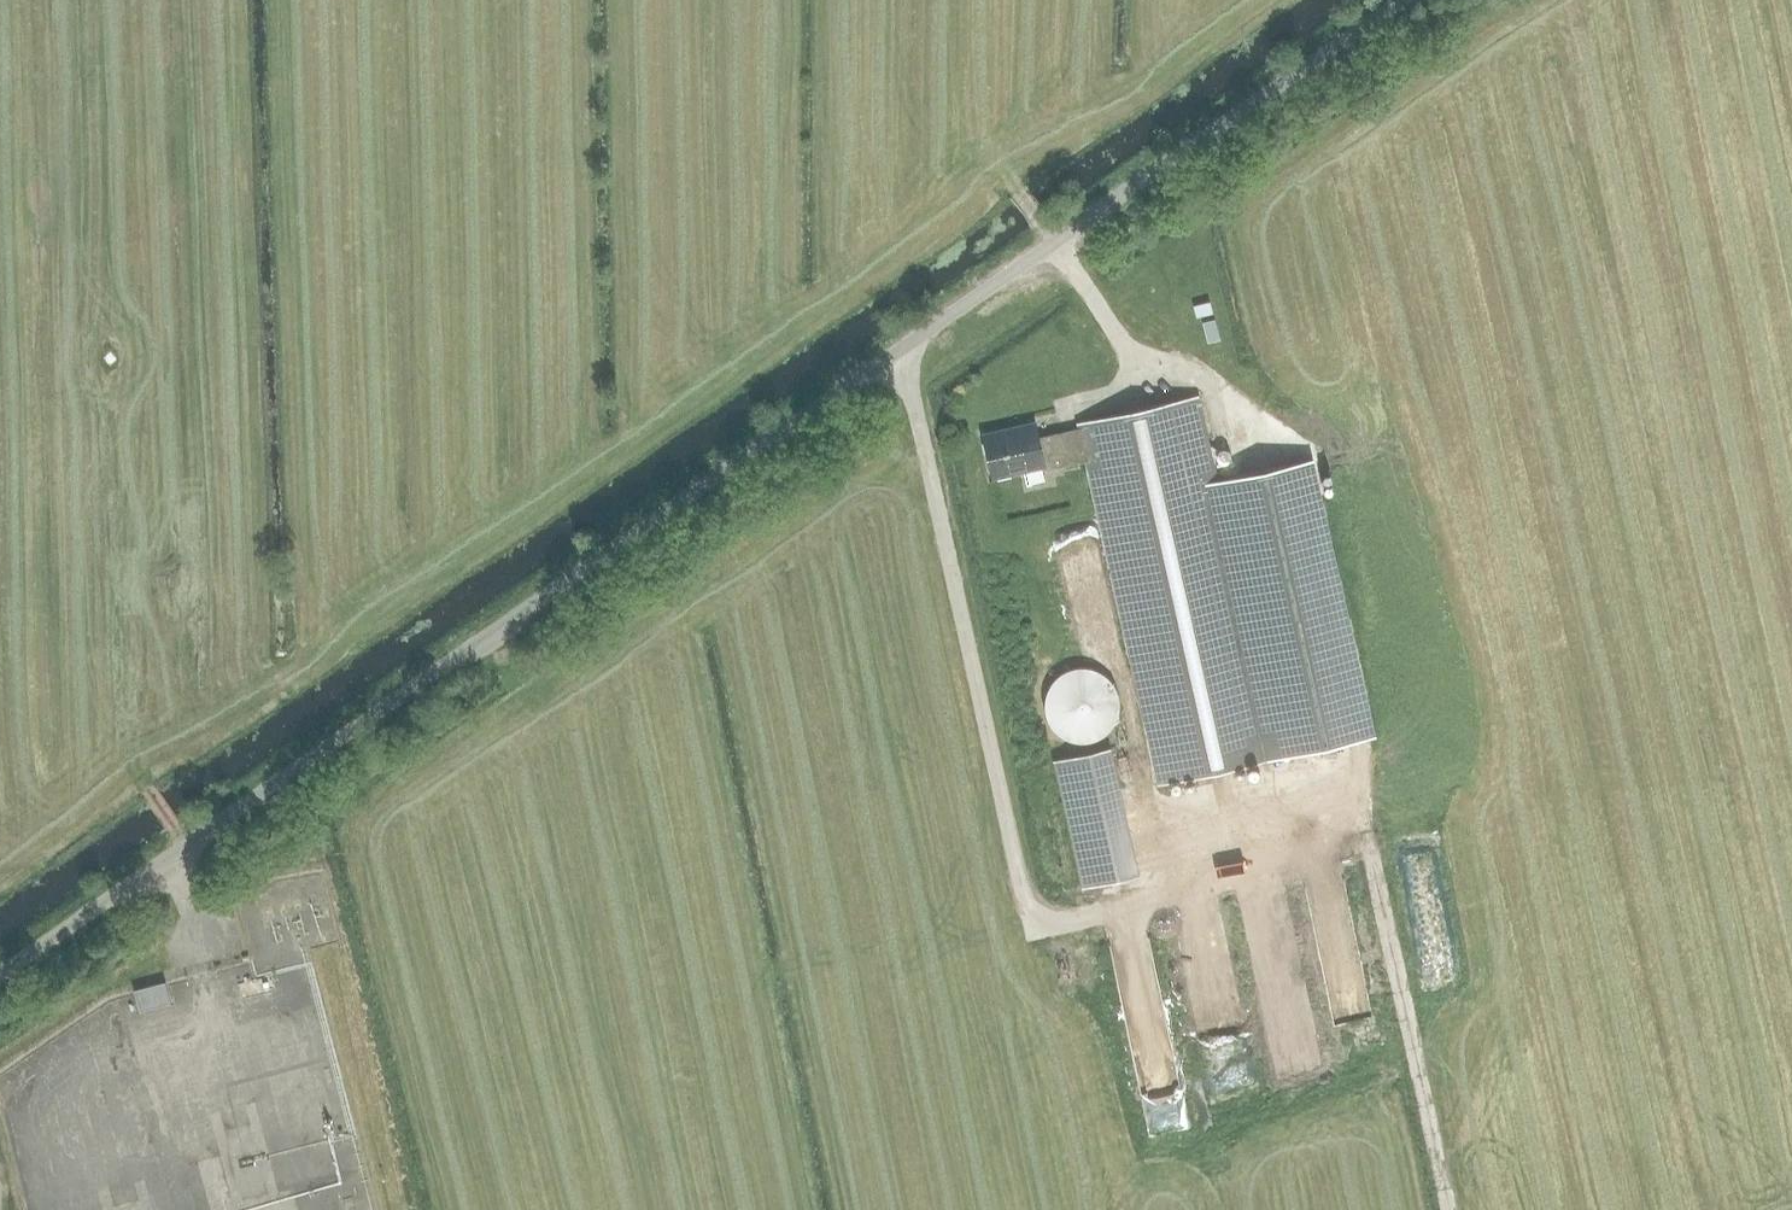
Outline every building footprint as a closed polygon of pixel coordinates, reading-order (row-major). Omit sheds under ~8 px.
[(1048,422),(986,431),(993,469),(1040,461),(1044,467),(1088,458),(1170,780),(1379,721),(1308,457),(1201,480),(1185,397),(1052,437),(1048,422)] [(1114,687),(1111,682),(1107,677),(1103,673),(1097,671),(1092,668),(1086,667),(1080,667),(1074,667),(1069,669),(1063,671),(1058,674),(1054,678),(1050,683),(1047,688),(1045,693),(1044,699),(1043,705),(1044,711),(1045,717),(1048,722),(1051,727),(1055,731),(1059,735),(1065,738),(1070,740),(1076,741),(1082,742),(1088,741),(1093,740),(1099,737),(1104,734),(1108,730),(1112,726),(1115,721),(1117,715),(1118,709),(1119,704),(1118,698),(1117,692),(1114,687)] [(1054,762),(1064,806),(1120,793),(1110,749),(1054,762)] [(140,1012),(171,1005),(166,982),(134,989),(140,1012)]
